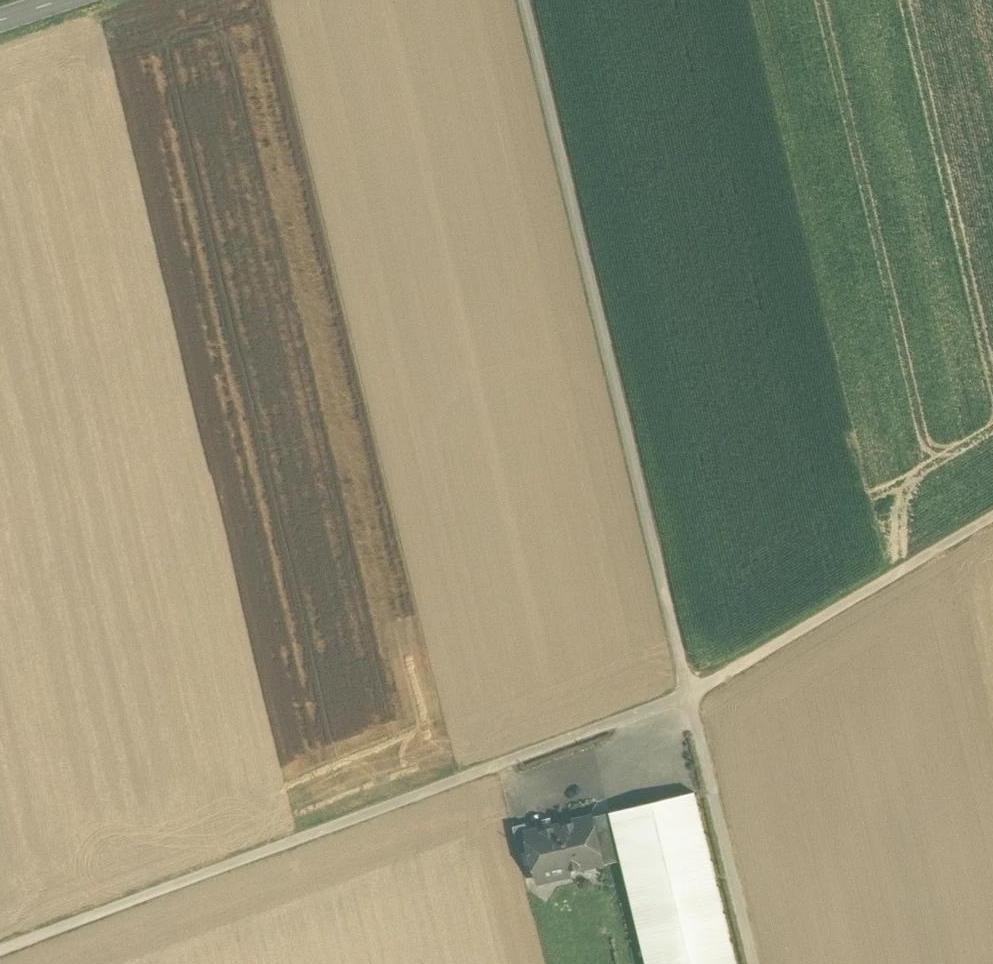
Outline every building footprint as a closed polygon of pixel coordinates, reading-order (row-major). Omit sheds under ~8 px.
[(610,813),(612,820),(622,862),(647,963),(736,963),(697,800),(696,796),(695,793),(610,813)] [(588,858),(599,855),(593,825),(591,818),(526,833),(531,852),(538,884),(572,876),(571,872),(582,869),(588,858)] [(612,820),(593,825),(599,855),(602,867),(622,862),(612,820)] [(519,854),(531,852),(526,833),(525,825),(513,828),(519,854)]
